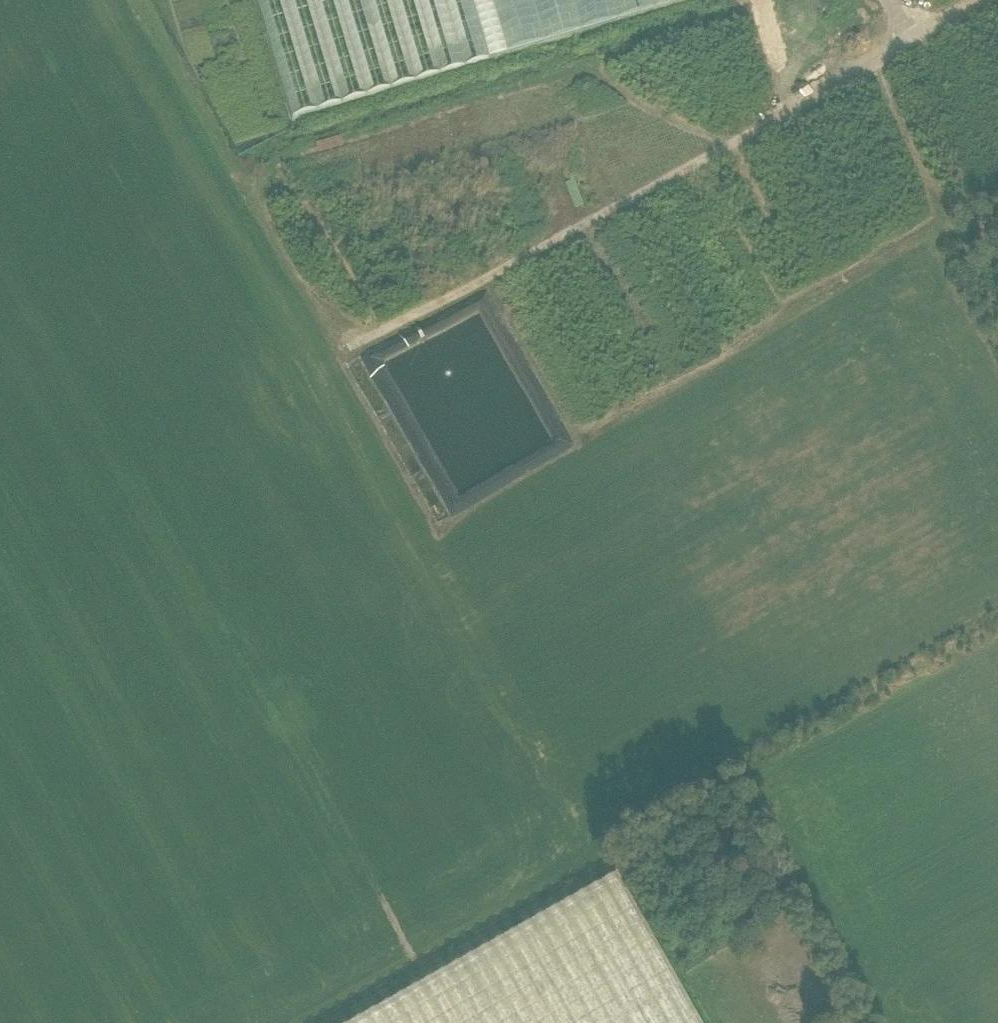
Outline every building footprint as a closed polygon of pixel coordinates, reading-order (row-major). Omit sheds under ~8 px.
[(470,0),(255,0),(292,120),(489,62),(470,0)] [(691,0),(470,0),(489,62),(692,2),(691,0)] [(616,877),(356,1022),(698,1022),(616,877)]
